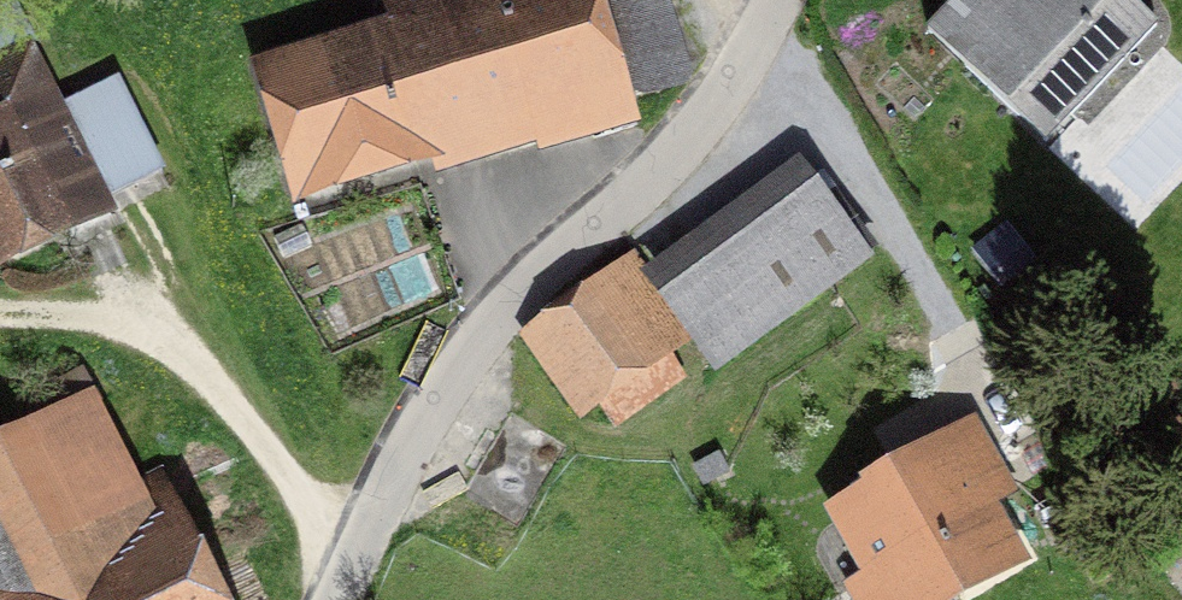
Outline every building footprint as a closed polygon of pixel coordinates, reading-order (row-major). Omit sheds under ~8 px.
[(390,22),(250,63),(296,222),(310,218),(306,204),(434,167),(437,180),(638,122),(632,103),(695,85),(670,0),(624,0),(603,6),(602,0),(383,0),(390,22)] [(1133,0),(958,0),(926,34),(1043,144),(1157,22),(1133,0)] [(119,79),(66,105),(34,41),(0,58),(0,274),(121,215),(111,194),(163,169),(119,79)] [(874,263),(801,159),(645,268),(634,254),(520,334),(580,420),(598,408),(614,431),(689,379),(673,358),(692,345),(713,376),(874,263)] [(1035,264),(1009,224),(971,249),(997,289),(1035,264)] [(313,246),(303,226),(273,242),(283,261),(313,246)] [(358,281),(366,299),(379,293),(372,275),(358,281)] [(166,474),(141,486),(84,366),(18,398),(30,421),(0,436),(0,599),(227,599),(166,474)] [(1031,566),(997,507),(1018,495),(975,418),(857,485),(860,489),(823,510),(860,575),(841,585),(850,599),(970,599),(1031,566)]
